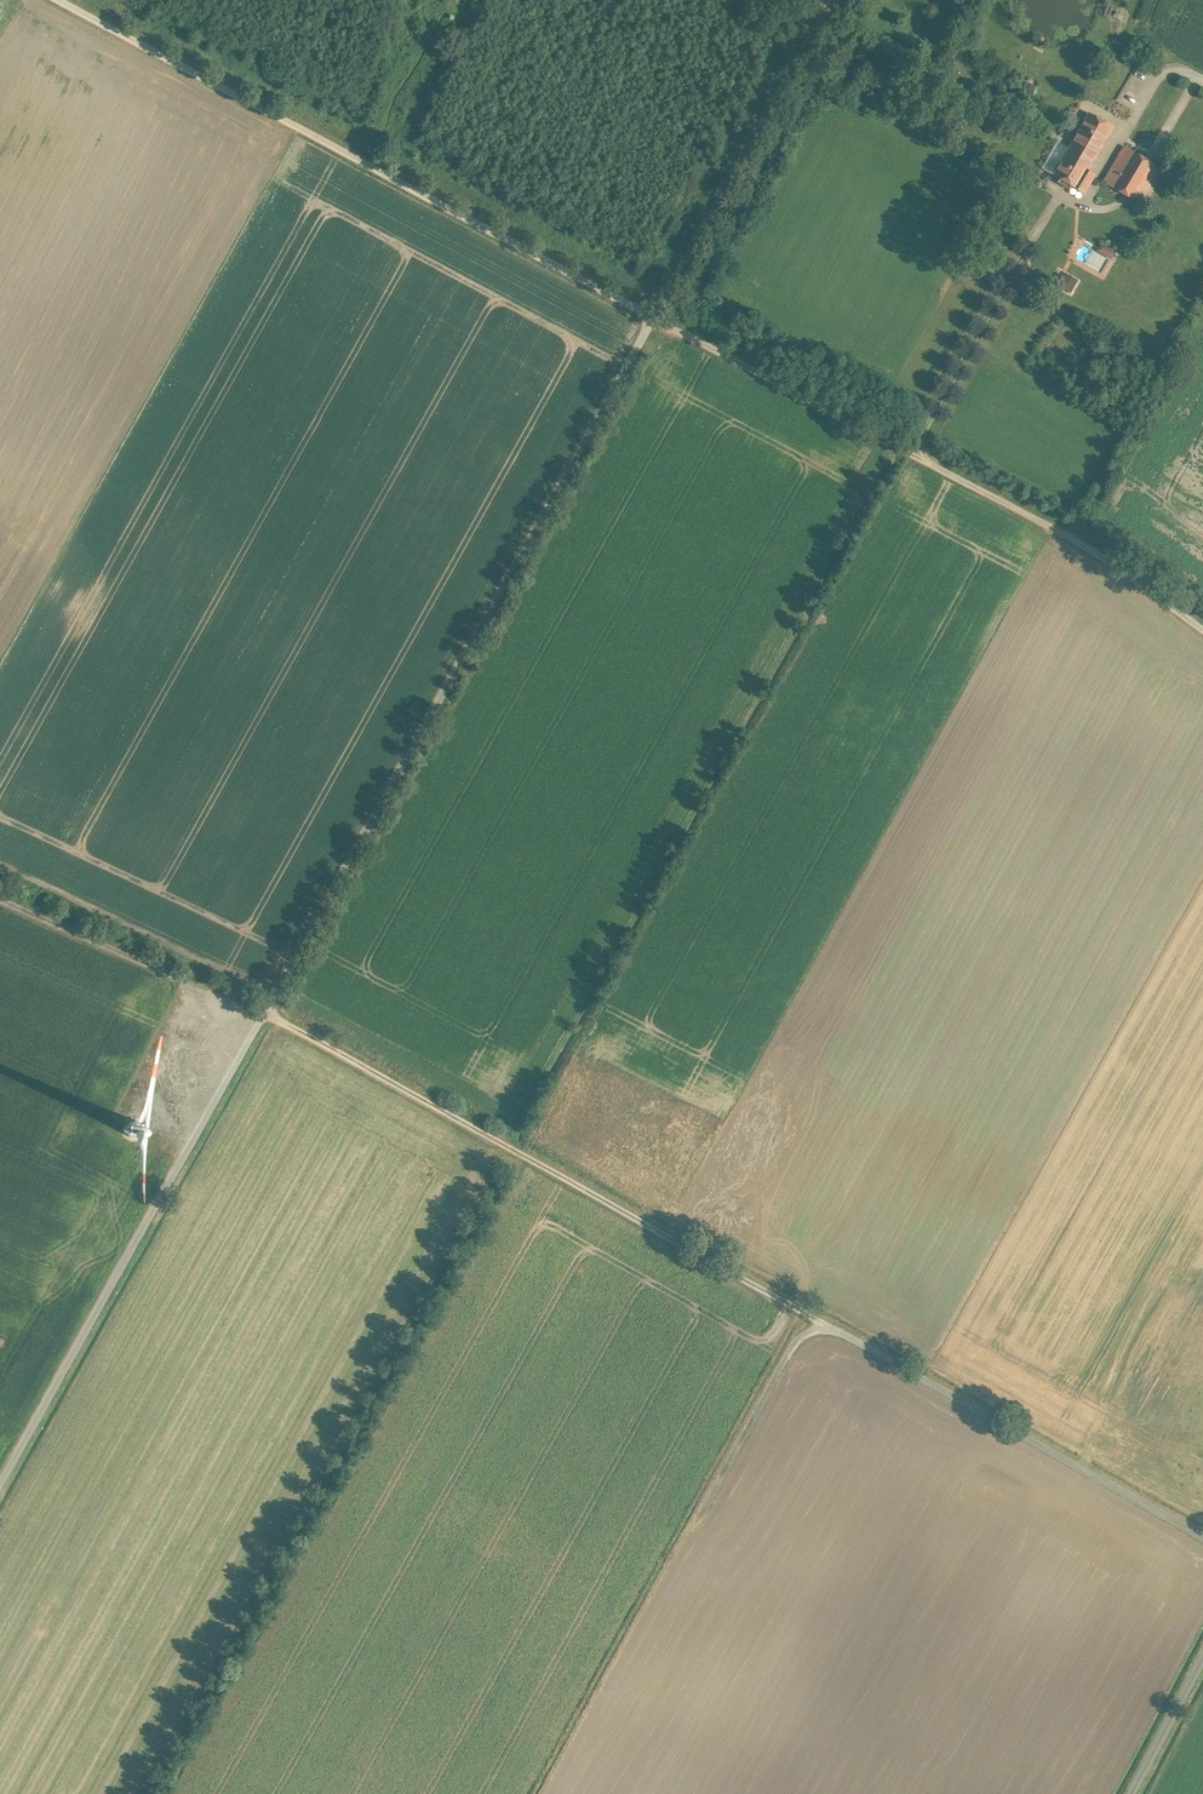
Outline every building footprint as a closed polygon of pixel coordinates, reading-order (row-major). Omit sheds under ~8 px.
[(1035,89),(1026,85),(1022,93),(1032,97),(1035,89)] [(1074,136),(1068,148),(1053,175),(1084,194),(1095,175),(1088,171),(1113,127),(1088,113),(1074,136)] [(1159,167),(1124,146),(1103,181),(1138,203),(1159,167)] [(1103,268),(1108,257),(1096,252),(1098,247),(1084,241),(1077,257),(1103,268)] [(1100,243),(1097,251),(1111,257),(1115,249),(1100,243)] [(1072,292),(1077,282),(1064,274),(1059,284),(1072,292)]
